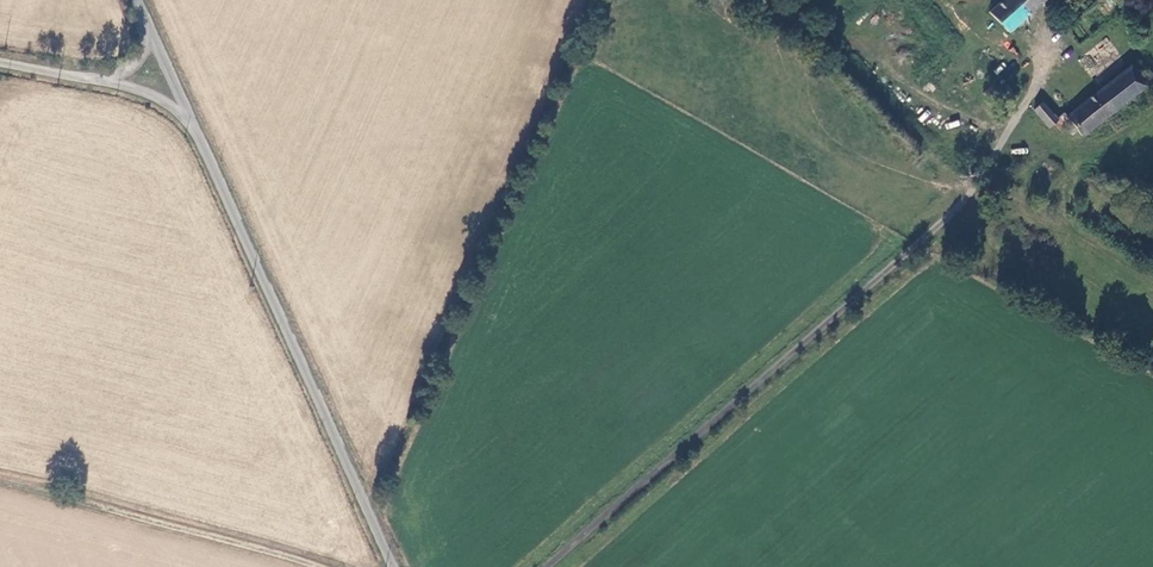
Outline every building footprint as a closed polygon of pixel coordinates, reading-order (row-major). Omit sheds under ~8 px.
[(985,13),(1004,33),(1040,0),(998,0),(985,13)] [(1152,79),(1152,75),(1139,58),(1128,67),(1144,86),(1152,79)] [(1031,108),(1046,126),(1050,122),(1058,132),(1065,126),(1068,130),(1064,133),(1069,140),(1077,134),(1080,138),(1144,86),(1128,67),(1064,118),(1059,112),(1053,117),(1040,101),(1031,108)]
